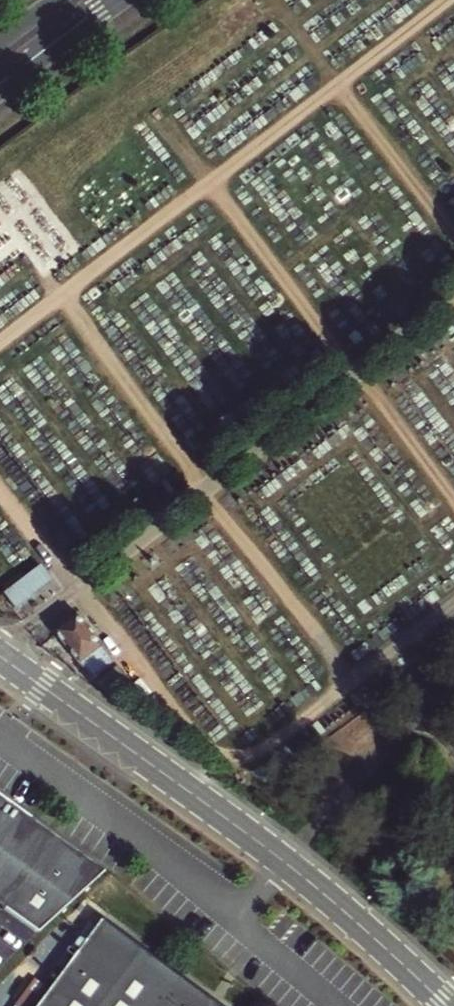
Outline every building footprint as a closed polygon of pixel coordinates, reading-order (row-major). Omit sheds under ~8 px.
[(36,565),(14,583),(26,598),(49,580),(36,565)] [(77,614),(55,632),(93,677),(114,660),(77,614)] [(120,665),(111,673),(124,689),(132,681),(120,665)] [(11,900),(3,911),(38,936),(107,872),(0,794),(0,892),(11,900)] [(98,916),(92,924),(101,930),(107,922),(98,916)] [(44,1005),(219,1005),(107,922),(101,930),(92,924),(85,934),(93,940),(44,1005)]
